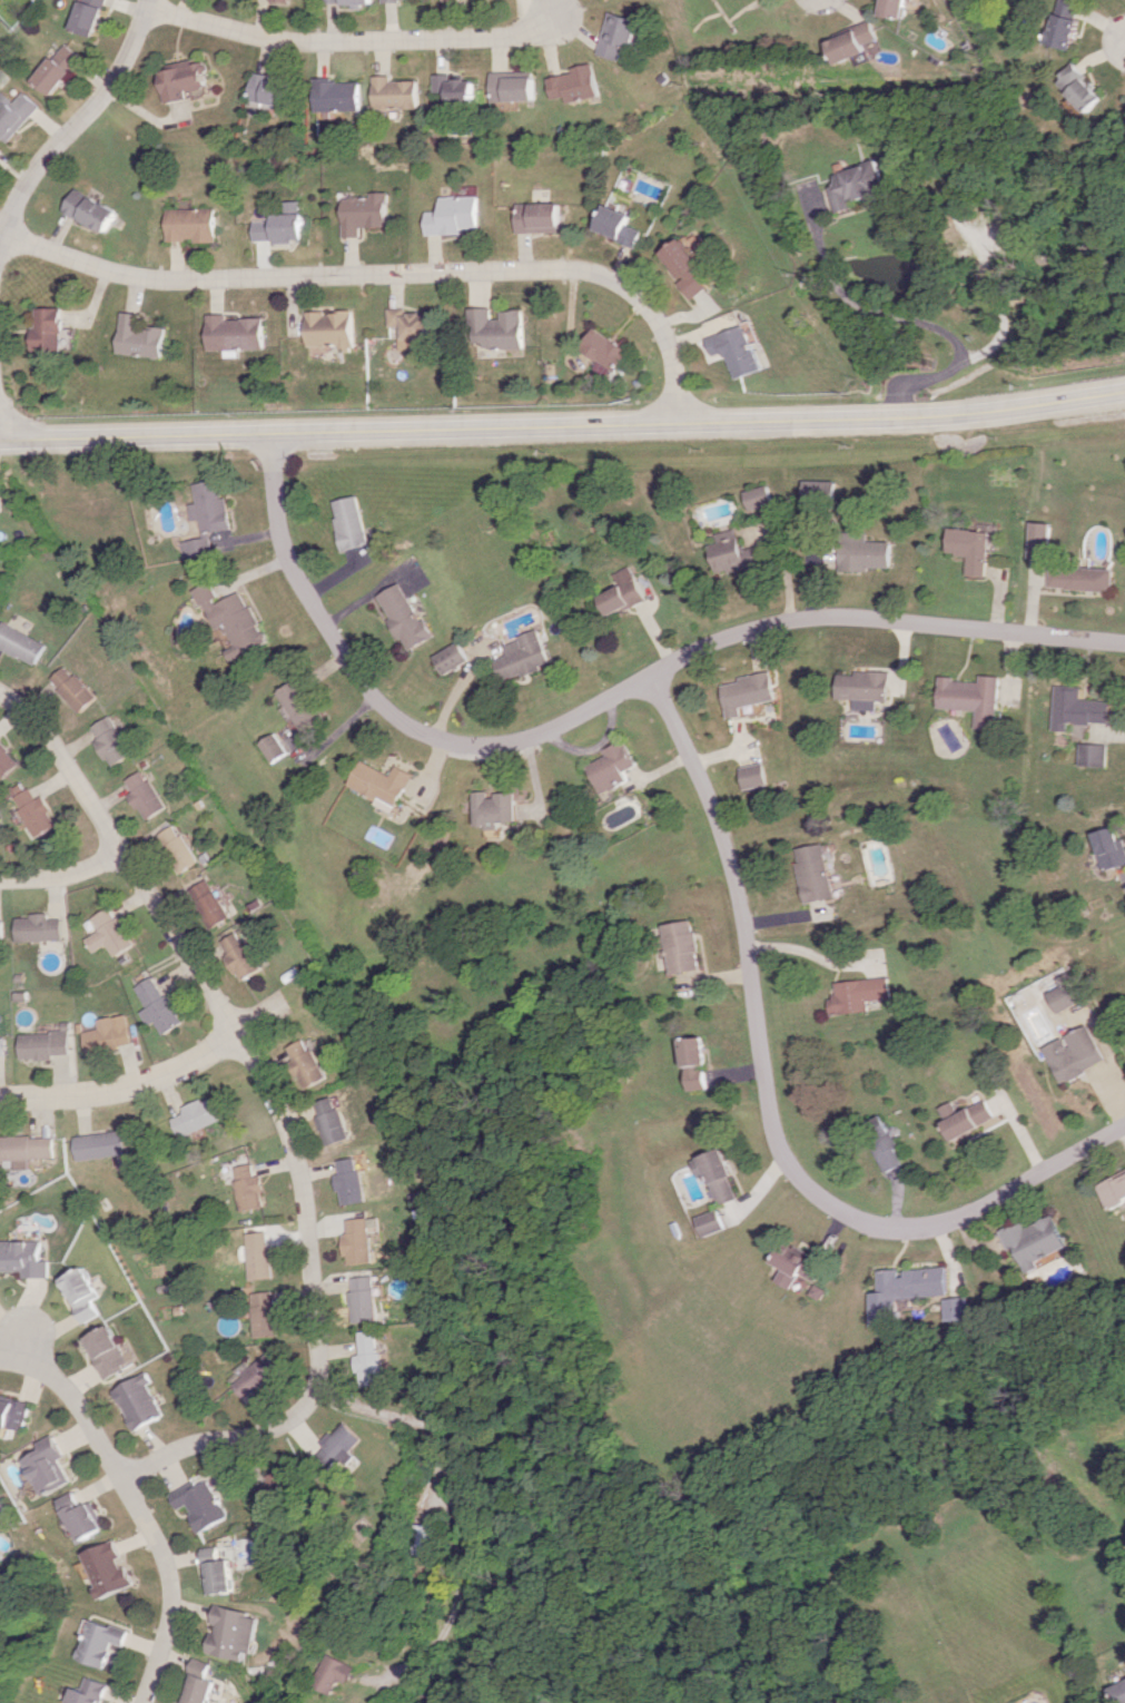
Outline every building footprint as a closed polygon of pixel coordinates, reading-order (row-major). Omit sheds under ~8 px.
[(94,36),(105,0),(98,0),(96,5),(81,0),(79,0),(70,29),(94,36)] [(909,0),(884,0),(882,15),(907,18),(909,0)] [(1080,19),(1076,19),(1080,1),(1075,0),(1058,0),(1049,44),(1074,49),(1080,19)] [(636,45),(642,20),(610,12),(599,55),(622,61),(626,42),(636,45)] [(869,44),(882,40),(877,23),(833,36),(841,63),(872,53),(869,44)] [(54,94),(81,56),(62,43),(35,81),(54,94)] [(157,68),(164,103),(187,98),(185,91),(207,87),(202,61),(191,63),(191,61),(157,68)] [(547,77),(550,99),(566,97),(567,102),(599,97),(595,63),(572,66),(573,73),(547,77)] [(1106,96),(1075,64),(1058,80),(1089,113),(1106,96)] [(490,101),(534,100),(533,71),(489,71),(490,101)] [(284,105),(287,77),(251,74),(248,102),(284,105)] [(433,93),(444,92),(444,104),(474,103),(473,79),(452,79),(452,74),(432,74),(433,93)] [(417,80),(389,81),(389,75),(372,75),(373,109),(418,108),(417,80)] [(359,79),(312,81),(313,111),(360,110),(359,79)] [(23,92),(15,101),(2,90),(0,92),(0,107),(1,107),(0,108),(0,133),(9,141),(39,106),(23,92)] [(835,173),(838,185),(829,187),(837,213),(856,208),(854,200),(885,191),(877,161),(835,173)] [(116,211),(74,188),(61,211),(103,234),(116,211)] [(386,191),(368,192),(368,197),(341,197),(342,237),(360,236),(360,227),(387,226),(386,191)] [(462,233),(462,228),(478,227),(477,195),(438,196),(439,211),(425,211),(425,234),(462,233)] [(252,240),(272,240),(272,243),(302,241),(301,200),(283,201),(283,214),(264,215),(265,221),(251,222),(252,240)] [(561,203),(517,203),(518,233),(562,233),(561,203)] [(640,247),(646,230),(630,224),(633,214),(606,204),(597,230),(640,247)] [(163,209),(164,241),(214,240),(213,208),(163,209)] [(697,271),(705,264),(684,238),(662,256),(696,298),(709,287),(697,271)] [(523,310),(500,310),(501,318),(492,319),(492,307),(470,308),(471,343),(482,343),(482,349),(524,348),(523,310)] [(60,308),(27,309),(27,325),(31,324),(31,352),(61,351),(60,308)] [(398,327),(398,347),(429,347),(428,310),(388,311),(388,327),(398,327)] [(353,311),(306,312),(307,347),(354,346),(353,311)] [(116,354),(162,356),(163,328),(133,327),(134,312),(118,312),(116,354)] [(263,349),(263,318),(225,319),(225,314),(205,314),(206,350),(263,349)] [(735,378),(762,369),(746,324),(707,338),(713,356),(725,351),(735,378)] [(582,348),(617,372),(631,351),(596,327),(582,348)] [(194,503),(187,503),(189,520),(198,519),(200,532),(229,529),(225,496),(219,497),(218,480),(192,483),(194,503)] [(837,481),(803,481),(803,501),(836,502),(837,481)] [(774,504),(769,484),(744,491),(750,511),(774,504)] [(330,501),(341,551),(368,545),(356,495),(330,501)] [(1051,523),(1031,521),(1028,558),(1048,560),(1051,523)] [(716,574),(762,565),(758,547),(740,550),(736,528),(714,533),(716,543),(710,544),(716,574)] [(986,577),(990,531),(949,528),(946,553),(968,555),(966,575),(986,577)] [(890,541),(865,541),(865,532),(840,532),(839,570),(869,571),(869,567),(890,567),(890,541)] [(181,558),(209,555),(207,536),(180,539),(181,558)] [(613,572),(619,587),(598,594),(606,615),(644,602),(631,566),(613,572)] [(1113,568),(1050,567),(1050,589),(1112,591),(1113,568)] [(231,661),(266,644),(240,589),(218,600),(209,581),(192,589),(212,629),(221,624),(232,647),(225,650),(231,661)] [(430,638),(399,582),(375,595),(405,652),(430,638)] [(45,642),(0,623),(0,650),(35,664),(45,642)] [(503,643),(507,655),(496,659),(503,681),(551,665),(539,631),(503,643)] [(469,661),(458,641),(433,655),(444,675),(469,661)] [(79,711),(93,696),(61,665),(46,681),(79,711)] [(840,674),(839,698),(857,698),(857,709),(880,710),(880,700),(892,701),(893,671),(857,670),(857,674),(840,674)] [(741,707),(776,700),(770,671),(738,677),(738,681),(722,685),(728,718),(743,715),(741,707)] [(1004,676),(984,674),(983,680),(944,678),(942,708),(981,710),(980,728),(1001,729),(1004,676)] [(299,731),(322,718),(297,676),(275,690),(299,731)] [(1108,725),(1110,701),(1081,699),(1082,686),(1057,684),(1054,730),(1069,731),(1069,722),(1108,725)] [(130,754),(108,714),(88,726),(95,738),(92,740),(107,767),(130,754)] [(270,763),(285,752),(271,733),(256,743),(270,763)] [(606,750),(609,756),(590,765),(605,794),(631,781),(627,771),(638,765),(625,740),(606,750)] [(1107,744),(1080,743),(1080,765),(1106,767),(1107,744)] [(0,745),(0,779),(17,763),(0,745)] [(349,789),(400,810),(415,772),(397,765),(394,773),(361,760),(349,789)] [(768,784),(763,762),(739,768),(745,790),(768,784)] [(123,780),(130,792),(126,793),(142,820),(163,808),(140,769),(123,780)] [(55,824),(38,796),(32,800),(22,783),(7,792),(34,836),(55,824)] [(520,821),(519,793),(491,794),(491,791),(477,792),(478,828),(503,827),(502,822),(520,821)] [(153,835),(174,874),(195,863),(174,824),(153,835)] [(1101,870),(1124,865),(1124,846),(1123,837),(1117,838),(1115,827),(1093,832),(1101,870)] [(798,847),(801,861),(799,862),(805,902),(834,898),(825,843),(798,847)] [(227,917),(206,878),(187,889),(208,927),(227,917)] [(131,944),(115,915),(111,917),(105,907),(86,917),(94,931),(81,938),(89,952),(103,944),(109,956),(131,944)] [(13,942),(58,940),(57,918),(44,919),(44,914),(12,915),(13,942)] [(666,923),(672,973),(702,970),(696,920),(666,923)] [(217,942),(240,980),(260,969),(236,930),(217,942)] [(1058,1013),(1084,1000),(1070,972),(1057,978),(1061,987),(1048,993),(1058,1013)] [(129,987),(141,1008),(134,1012),(142,1026),(149,1021),(157,1035),(180,1021),(164,994),(159,997),(147,976),(129,987)] [(836,982),(838,996),(830,997),(832,1014),(868,1011),(868,1000),(891,998),(889,977),(836,982)] [(77,1032),(82,1053),(126,1043),(120,1013),(91,1020),(92,1028),(77,1032)] [(1043,1047),(1060,1083),(1105,1062),(1088,1024),(1064,1035),(1064,1037),(1043,1047)] [(17,1033),(18,1060),(50,1058),(50,1054),(65,1054),(65,1031),(17,1033)] [(683,1038),(684,1065),(707,1064),(706,1037),(683,1038)] [(304,1038),(285,1048),(292,1059),(288,1061),(303,1090),(326,1078),(304,1038)] [(688,1090),(707,1089),(706,1065),(687,1066),(688,1090)] [(175,1138),(216,1120),(206,1095),(177,1108),(179,1113),(167,1118),(175,1138)] [(313,1102),(318,1116),(315,1117),(324,1145),(347,1138),(333,1096),(313,1102)] [(937,1108),(953,1142),(996,1123),(985,1099),(957,1112),(952,1101),(937,1108)] [(902,1164),(894,1148),(897,1147),(881,1114),(862,1123),(885,1172),(902,1164)] [(73,1135),(75,1160),(124,1155),(121,1130),(73,1135)] [(17,1158),(17,1169),(31,1169),(31,1158),(53,1158),(53,1135),(0,1137),(0,1159),(17,1158)] [(732,1173),(722,1148),(692,1160),(699,1178),(706,1175),(718,1205),(736,1198),(727,1175),(732,1173)] [(364,1201),(355,1156),(336,1160),(338,1173),(333,1174),(340,1206),(364,1201)] [(230,1166),(236,1211),(261,1207),(257,1175),(250,1176),(249,1164),(230,1166)] [(1110,1208),(1124,1201),(1124,1171),(1099,1183),(1110,1208)] [(703,1237),(725,1227),(717,1209),(695,1218),(703,1237)] [(1019,1247),(1030,1272),(1044,1266),(1041,1260),(1070,1247),(1055,1214),(1027,1227),(1025,1221),(1003,1231),(1012,1250),(1019,1247)] [(367,1217),(346,1219),(347,1233),(342,1233),(346,1265),(372,1262),(367,1217)] [(243,1235),(248,1280),(272,1277),(269,1245),(265,1245),(264,1233),(243,1235)] [(22,1271),(22,1278),(47,1277),(47,1260),(39,1260),(39,1240),(0,1241),(0,1272),(22,1271)] [(776,1281),(792,1289),(800,1273),(816,1281),(826,1263),(784,1240),(773,1262),(783,1268),(776,1281)] [(98,1315),(91,1299),(96,1297),(83,1267),(59,1277),(80,1324),(98,1315)] [(874,1325),(903,1324),(902,1298),(952,1295),(951,1267),(903,1270),(903,1268),(879,1270),(880,1292),(873,1292),(874,1325)] [(353,1322),(378,1320),(374,1275),(352,1277),(354,1290),(350,1290),(353,1322)] [(249,1293),(253,1337),(276,1335),(272,1291),(249,1293)] [(949,1320),(973,1319),(972,1297),(948,1298),(949,1320)] [(82,1339),(104,1378),(130,1364),(108,1325),(82,1339)] [(385,1384),(379,1329),(359,1332),(362,1354),(355,1355),(359,1387),(385,1384)] [(246,1401),(281,1374),(267,1355),(231,1382),(246,1401)] [(115,1389),(135,1430),(165,1416),(149,1383),(153,1382),(148,1372),(115,1389)] [(5,1437),(8,1426),(26,1431),(33,1403),(0,1395),(0,1436),(5,1437)] [(364,1439),(348,1424),(319,1454),(343,1476),(360,1458),(352,1451),(364,1439)] [(63,1458),(66,1456),(57,1434),(39,1442),(44,1451),(28,1458),(45,1496),(74,1483),(63,1458)] [(265,1503),(298,1490),(290,1467),(256,1480),(265,1503)] [(231,1518),(210,1476),(174,1495),(182,1510),(190,1506),(203,1532),(231,1518)] [(95,1501),(84,1506),(76,1491),(61,1499),(81,1541),(108,1528),(95,1501)] [(436,1525),(415,1524),(415,1554),(435,1554),(436,1525)] [(82,1552),(98,1597),(134,1585),(127,1565),(124,1566),(115,1541),(82,1552)] [(235,1559),(223,1560),(223,1554),(206,1556),(211,1595),(239,1592),(235,1559)] [(265,1615),(218,1605),(215,1624),(209,1653),(246,1661),(248,1651),(257,1653),(265,1615)] [(102,1667),(109,1642),(121,1646),(126,1630),(87,1619),(75,1659),(102,1667)] [(353,1683),(361,1666),(332,1653),(317,1685),(338,1695),(345,1679),(353,1683)] [(211,1663),(193,1657),(189,1671),(193,1672),(182,1702),(208,1702),(216,1681),(206,1677),(211,1663)] [(65,1702),(97,1702),(104,1684),(83,1676),(78,1690),(70,1687),(65,1702)] [(1110,1687),(1118,1702),(1124,1702),(1124,1680),(1110,1687)]
